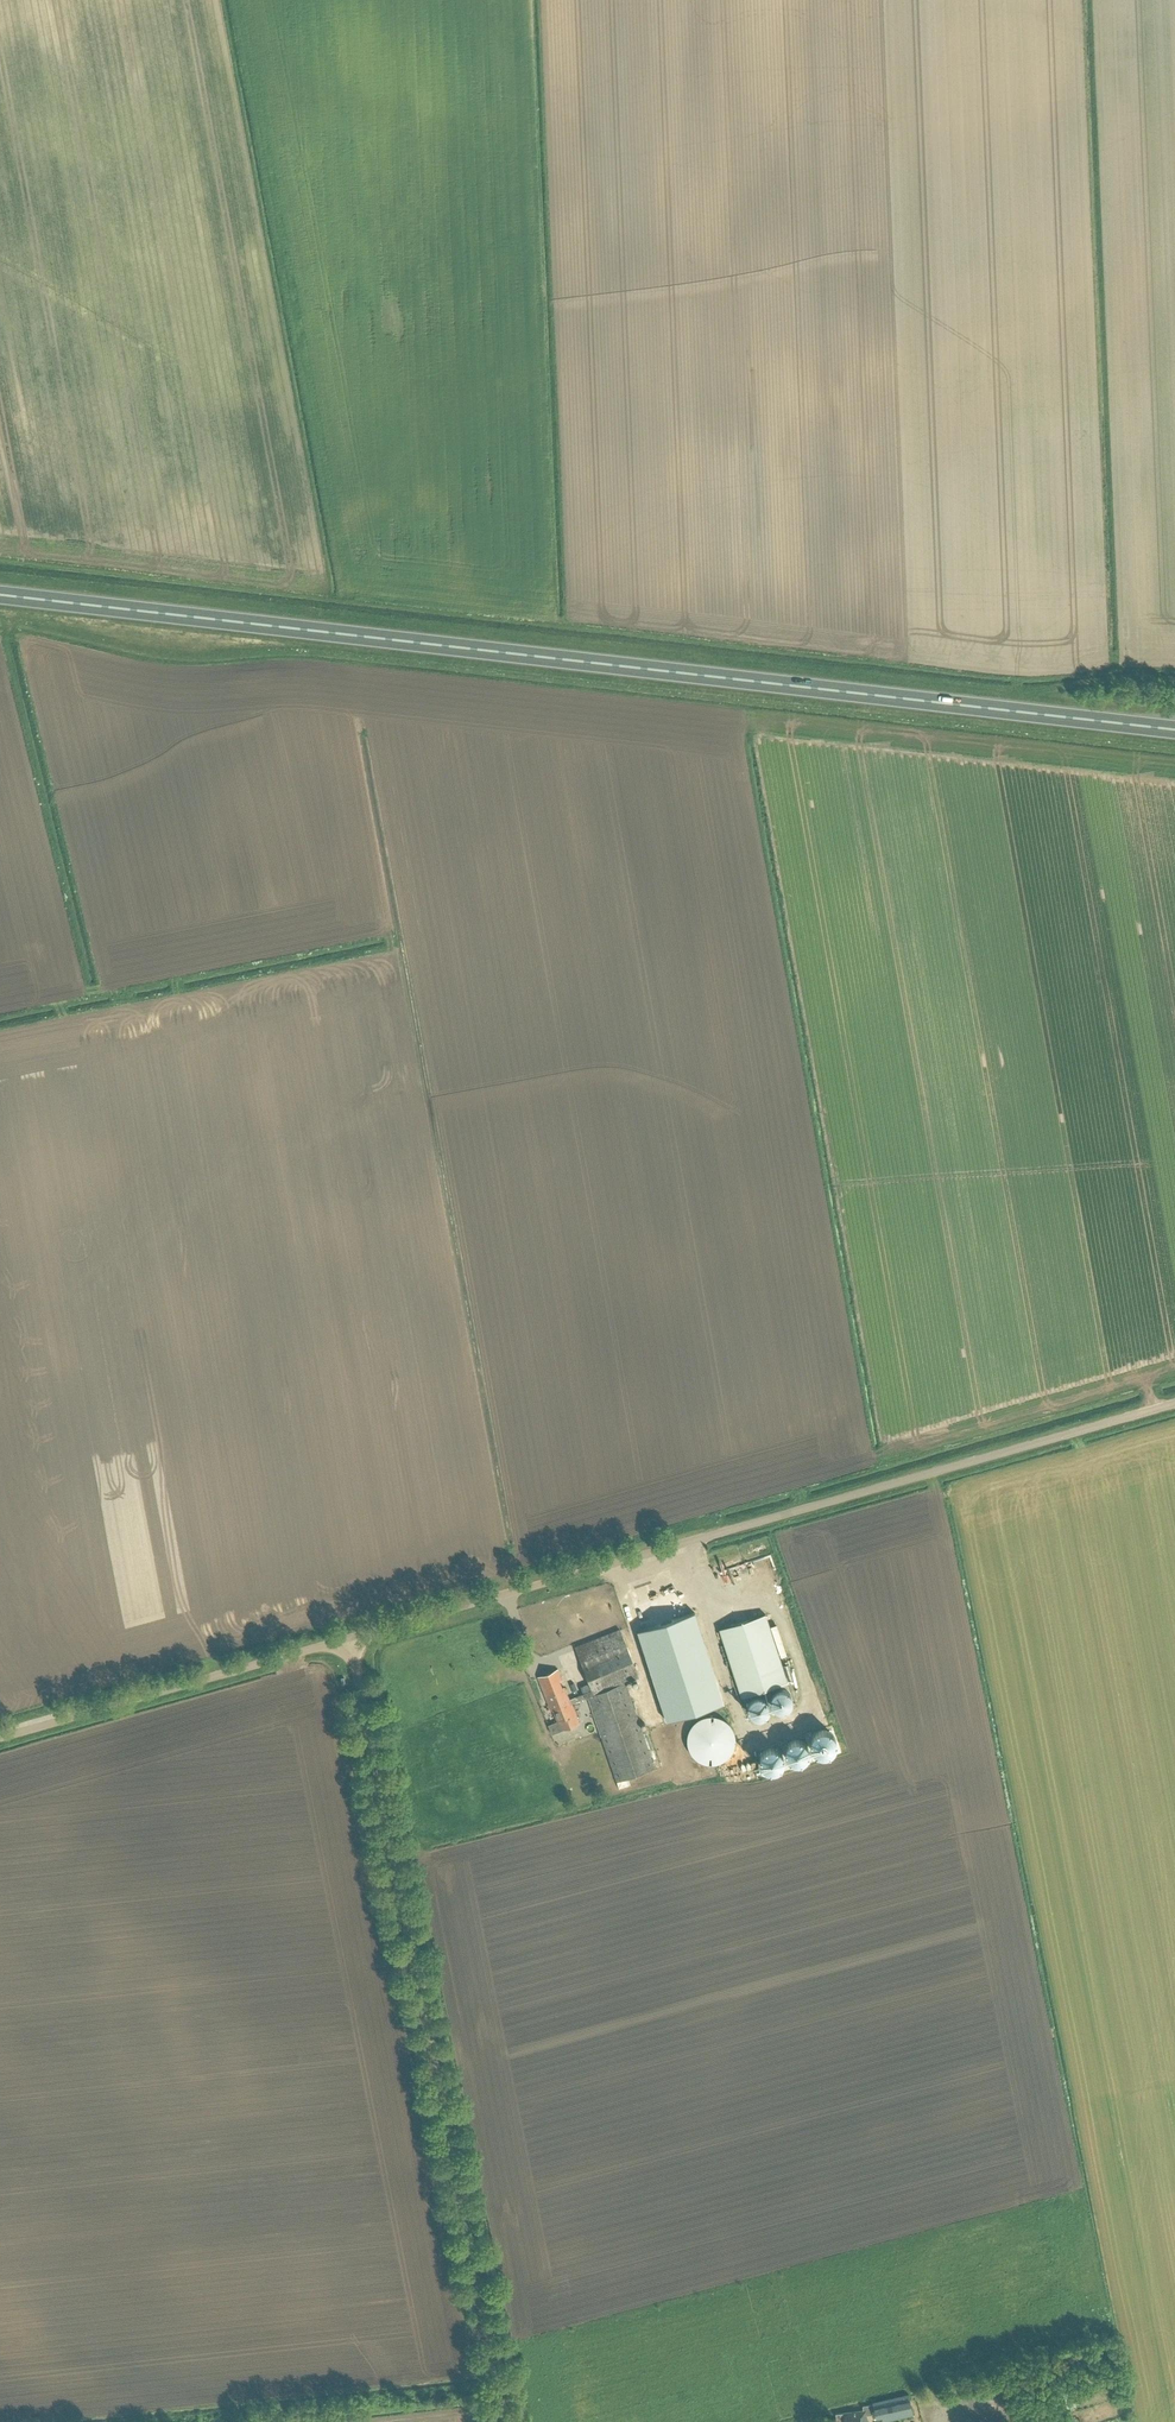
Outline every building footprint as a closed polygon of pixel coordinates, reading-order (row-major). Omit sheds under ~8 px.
[(692,1610),(636,1629),(667,1719),(723,1700),(692,1610)] [(741,1695),(786,1680),(764,1613),(718,1628),(741,1695)] [(654,1770),(625,1681),(639,1676),(624,1630),(576,1646),(588,1682),(580,1685),(582,1693),(569,1697),(558,1669),(538,1677),(553,1715),(556,1714),(560,1724),(563,1723),(564,1728),(579,1722),(571,1704),(589,1698),(617,1782),(654,1770)] [(731,1710),(737,1727),(748,1724),(746,1717),(743,1706),(731,1710)] [(699,1760),(702,1762),(706,1763),(709,1763),(713,1763),(716,1763),(720,1762),(723,1760),(726,1758),(728,1756),(731,1753),(732,1750),(734,1747),(735,1744),(735,1740),(735,1737),(734,1733),(733,1730),(732,1727),(730,1724),(727,1721),(724,1719),(721,1717),(718,1716),(715,1715),(711,1715),(708,1715),(704,1716),(701,1717),(698,1719),(695,1721),(693,1724),(691,1727),(689,1730),(688,1733),(687,1737),(687,1740),(687,1744),(688,1747),(690,1750),(691,1753),(694,1756),(696,1758),(699,1760)] [(908,2394),(871,2402),(874,2416),(880,2414),(882,2421),(913,2415),(908,2394)] [(844,2412),(845,2421),(866,2421),(865,2415),(872,2414),(871,2404),(862,2405),(862,2410),(844,2412)]
